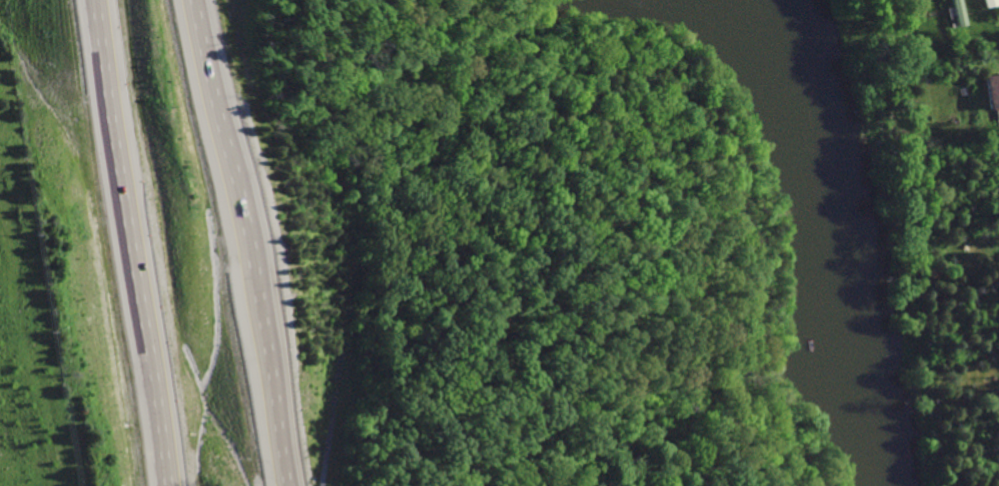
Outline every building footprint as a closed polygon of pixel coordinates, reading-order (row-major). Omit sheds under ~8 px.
[(956,26),(966,25),(963,0),(953,0),(956,26)] [(997,6),(996,0),(979,0),(980,9),(997,6)] [(985,74),(986,108),(998,108),(998,73),(985,74)]
